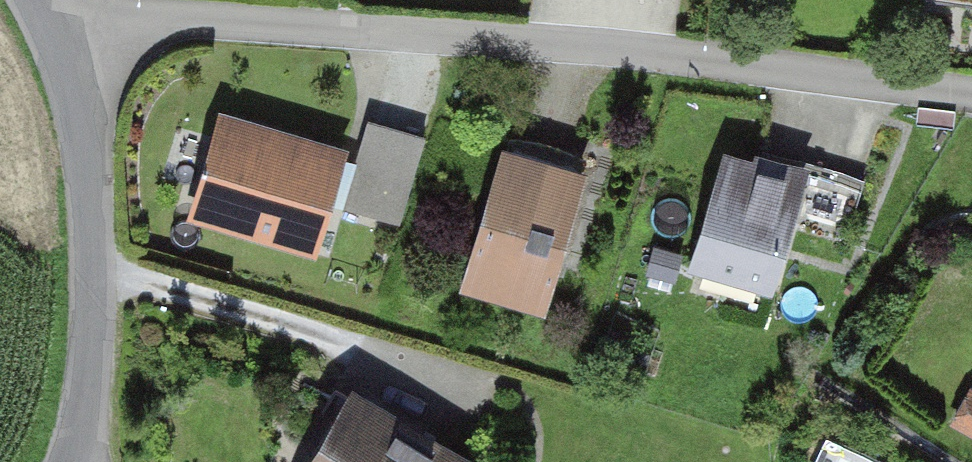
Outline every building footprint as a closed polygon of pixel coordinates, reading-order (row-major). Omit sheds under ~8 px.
[(348,148),(218,111),(188,214),(318,252),(348,148)] [(366,123),(343,209),(402,225),(425,139),(366,123)] [(546,318),(589,163),(498,139),(455,294),(546,318)] [(688,266),(771,292),(809,172),(725,146),(688,266)] [(948,423),(971,438),(971,384),(948,423)] [(357,389),(309,461),(470,461),(357,389)]
